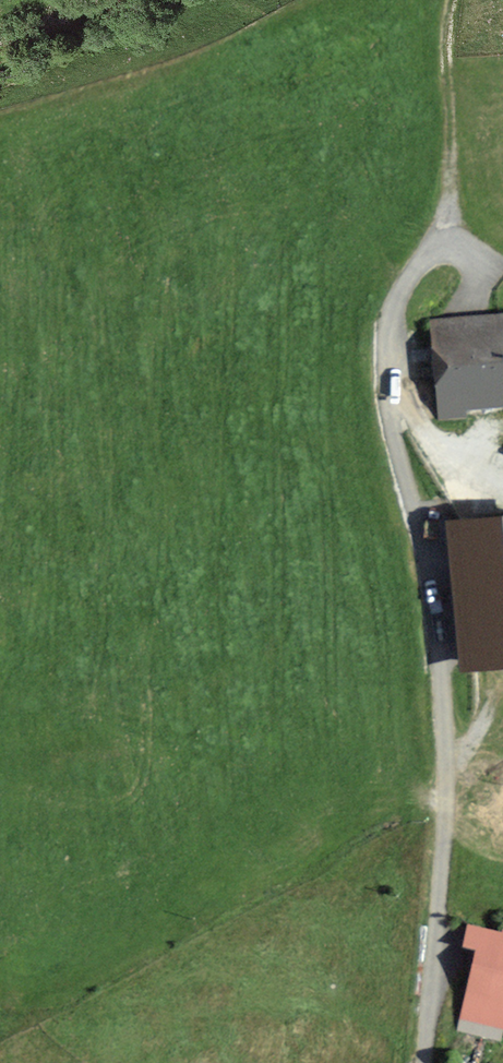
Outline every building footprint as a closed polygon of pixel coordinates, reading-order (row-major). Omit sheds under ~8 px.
[(428,315),(436,408),(502,402),(502,309),(428,315)] [(455,530),(468,665),(502,661),(502,525),(455,530)] [(502,1031),(502,929),(502,935),(466,928),(461,949),(475,952),(460,1021),(502,1031)]
